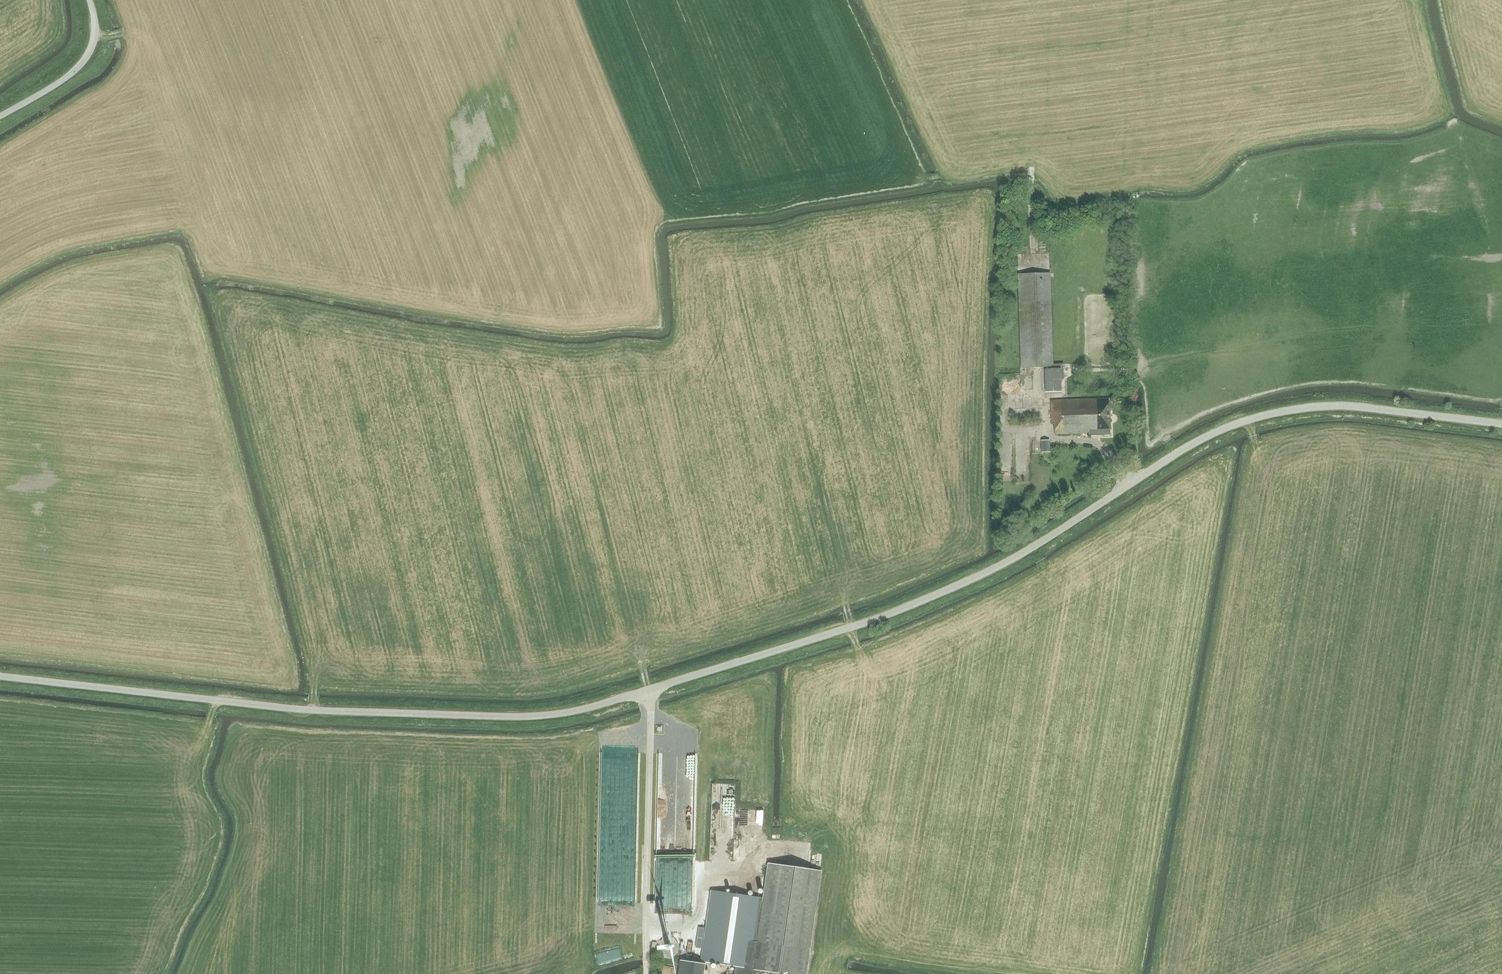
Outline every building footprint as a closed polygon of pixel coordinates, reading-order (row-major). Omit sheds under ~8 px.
[(1021,368),(1042,367),(1047,367),(1047,369),(1045,369),(1046,392),(1061,392),(1061,379),(1063,378),(1063,364),(1053,364),(1050,273),(1018,274),(1021,368)] [(1089,436),(1111,435),(1109,399),(1051,401),(1052,424),(1054,424),(1055,434),(1089,433),(1089,436)] [(1042,452),(1050,452),(1049,440),(1041,441),(1042,452)] [(712,890),(702,961),(736,966),(735,973),(757,973),(758,971),(784,973),(808,973),(821,871),(768,864),(763,898),(712,890)] [(680,961),(679,973),(704,973),(706,964),(680,961)]
